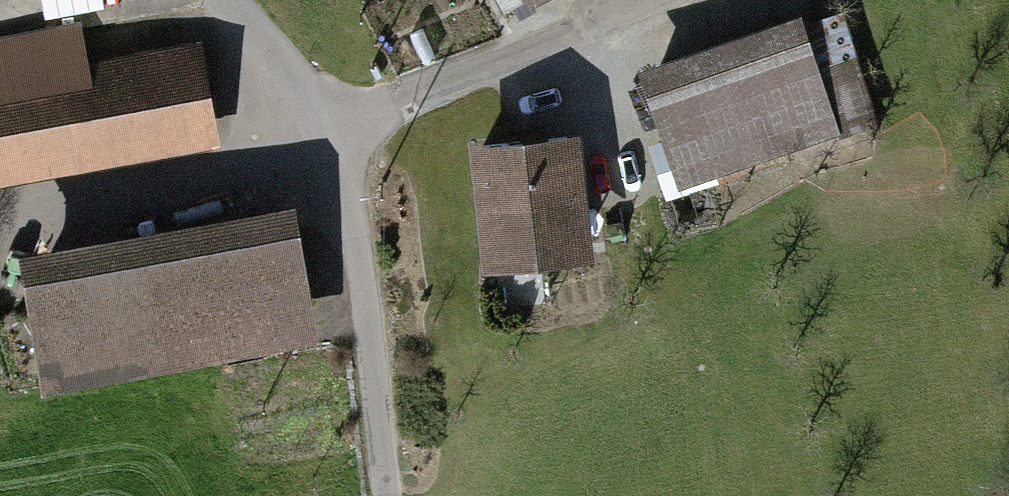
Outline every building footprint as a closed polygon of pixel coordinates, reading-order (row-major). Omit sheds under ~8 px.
[(838,19),(797,33),(828,126),(868,111),(838,19)] [(56,31),(13,39),(21,84),(64,76),(56,31)] [(796,31),(653,78),(673,137),(685,173),(734,156),(828,126),(797,33),(796,31)] [(0,41),(0,160),(208,122),(195,52),(64,76),(21,84),(13,39),(0,41)] [(567,137),(484,145),(495,247),(578,239),(567,137)] [(738,169),(734,156),(685,173),(673,137),(654,143),(671,191),(738,169)] [(40,275),(200,246),(196,222),(35,252),(40,275)] [(294,311),(279,231),(200,246),(40,275),(55,355),(294,311)]
